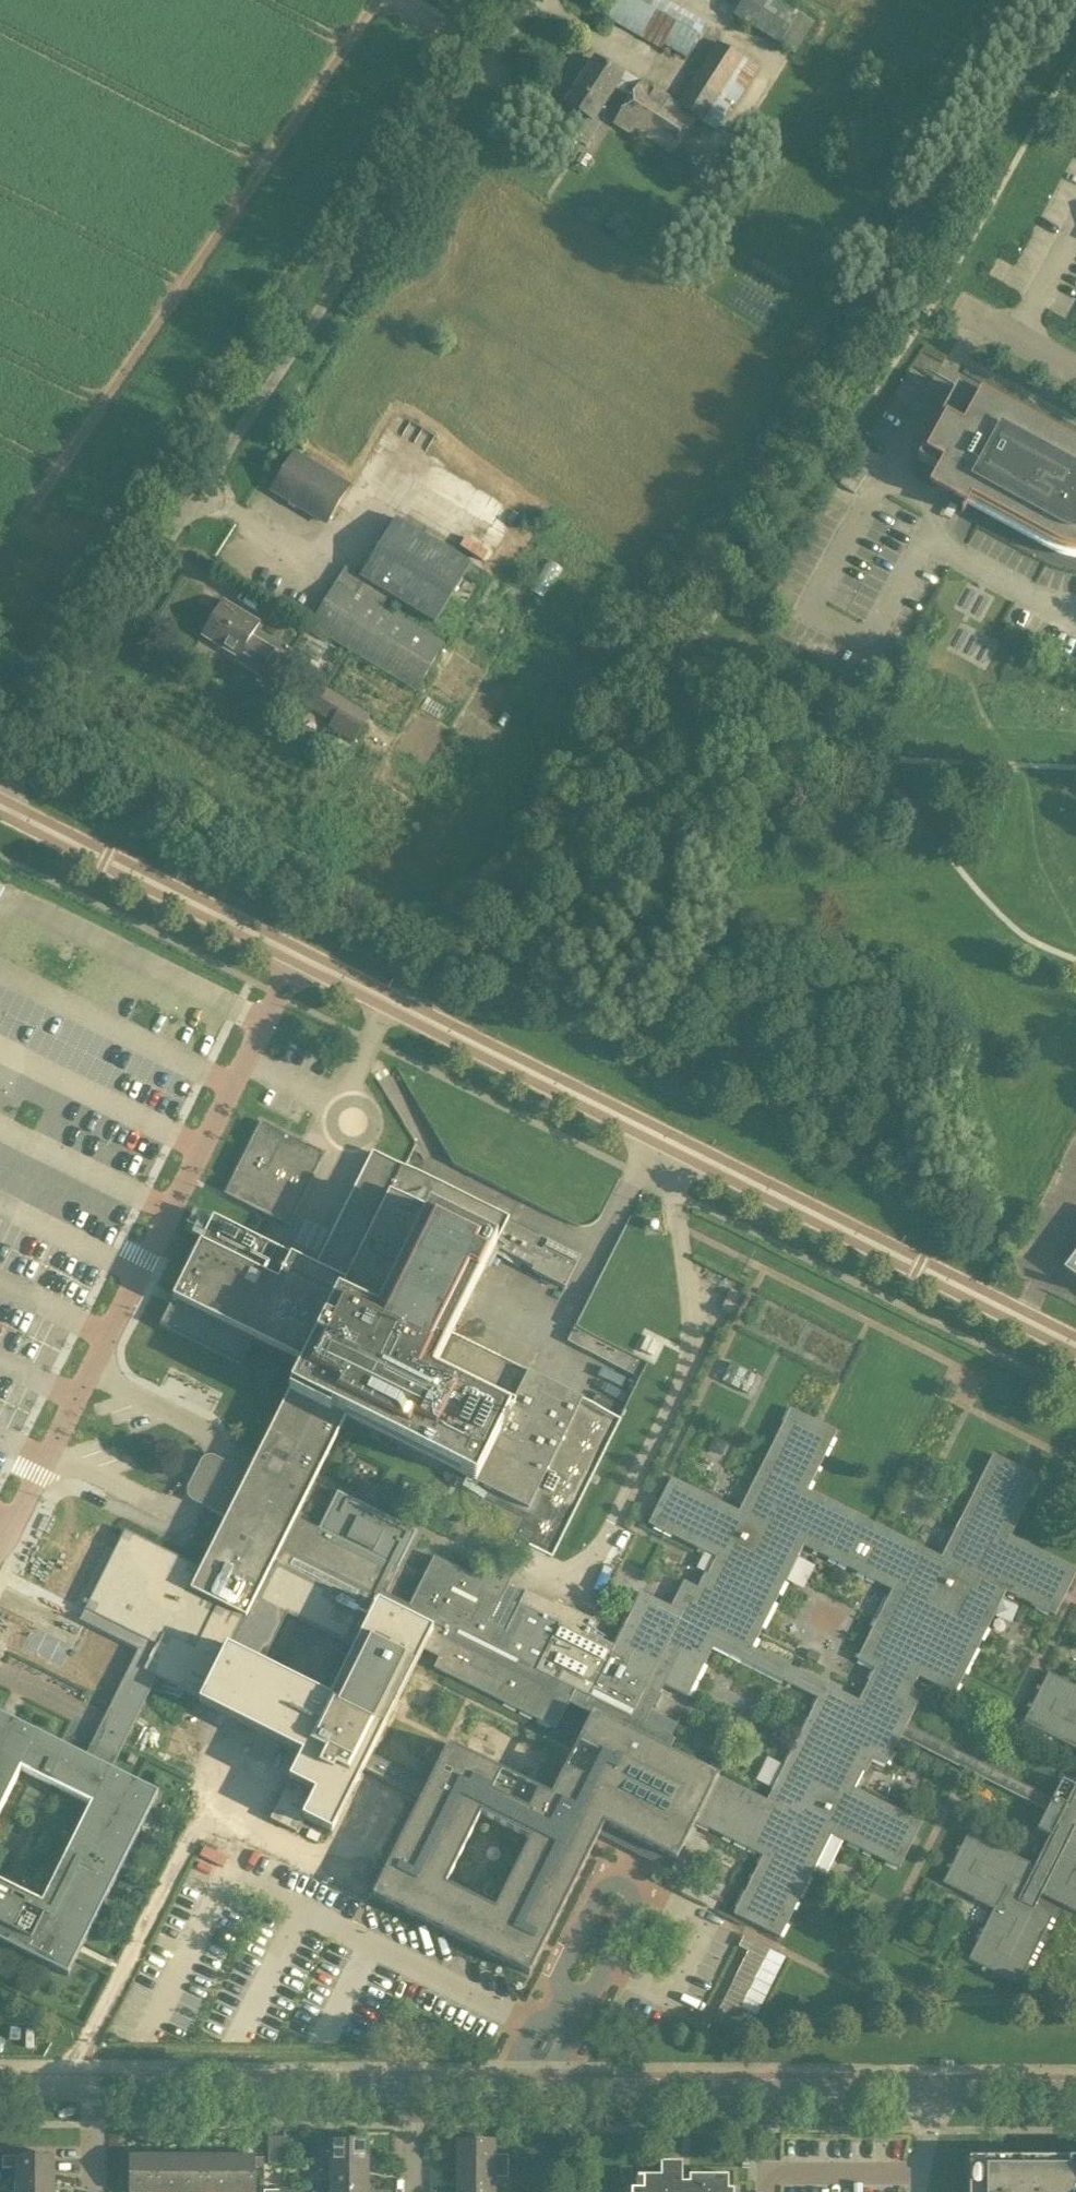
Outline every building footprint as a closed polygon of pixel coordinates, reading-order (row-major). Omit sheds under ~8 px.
[(599,13),(625,28),(661,49),(663,45),(686,59),(706,25),(683,12),(681,14),(657,0),(606,0),(599,13)] [(814,23),(777,0),(742,0),(732,16),(778,45),(779,44),(795,54),(814,23)] [(730,107),(733,109),(758,69),(717,43),(677,105),(626,71),(622,77),(594,60),(565,105),(579,114),(566,134),(586,147),(599,126),(593,122),(611,94),(626,104),(613,124),(670,160),(697,119),(715,131),(730,107)] [(591,157),(582,152),(575,163),(585,168),(591,157)] [(529,252),(525,260),(536,267),(541,259),(529,252)] [(525,260),(520,267),(532,274),(536,267),(525,260)] [(548,264),(544,272),(555,279),(560,271),(548,264)] [(520,267),(516,275),(527,282),(532,274),(520,267)] [(544,272),(539,279),(551,286),(555,279),(544,272)] [(516,275),(511,282),(523,289),(527,282),(516,275)] [(539,279),(535,286),(546,293),(551,286),(539,279)] [(511,282),(506,290),(518,297),(523,289),(511,282)] [(535,286),(530,294),(542,301),(546,293),(535,286)] [(530,294),(526,301),(537,308),(542,301),(530,294)] [(358,350),(351,361),(358,366),(365,354),(358,350)] [(365,354),(358,366),(366,370),(373,359),(365,354)] [(373,359),(366,370),(373,375),(380,363),(373,359)] [(380,363),(373,375),(381,380),(388,368),(380,363)] [(388,368),(381,380),(388,384),(395,373),(388,368)] [(346,369),(339,380),(347,385),(354,373),(346,369)] [(354,373),(347,385),(354,389),(361,378),(354,373)] [(361,378),(354,389),(362,394),(369,382),(361,378)] [(369,382),(362,394),(369,399),(376,387),(369,382)] [(376,387),(369,399),(377,403),(384,392),(376,387)] [(1055,545),(1057,546),(1058,546),(1060,547),(1063,548),(1065,548),(1068,549),(1071,549),(1072,550),(1075,550),(1075,453),(956,387),(917,459),(961,483),(953,498),(965,504),(968,498),(1055,545)] [(514,445),(507,457),(514,461),(521,450),(514,445)] [(521,450),(514,461),(522,466),(529,454),(521,450)] [(529,454),(522,466),(529,470),(536,459),(529,454)] [(326,523),(348,488),(294,455),(272,490),(326,523)] [(536,459),(529,470),(537,475),(544,463),(536,459)] [(544,463),(537,475),(544,479),(551,468),(544,463)] [(502,464),(495,476),(503,480),(510,469),(502,464)] [(510,469),(503,480),(510,485),(517,473),(510,469)] [(517,473),(510,485),(518,489),(525,478),(517,473)] [(525,478),(518,489),(525,494),(532,482),(525,478)] [(532,482),(525,494),(533,498),(540,487),(532,482)] [(329,638),(415,691),(444,643),(382,606),(387,597),(433,625),(470,564),(396,519),(360,577),(345,568),(307,631),(326,643),(329,638)] [(235,661),(258,675),(273,650),(251,636),(259,623),(223,601),(201,636),(236,658),(235,661)] [(321,690),(310,708),(331,721),(329,725),(354,740),(368,718),(321,690)] [(225,1195),(288,1227),(325,1154),(261,1122),(225,1195)] [(905,1702),(918,1677),(955,1695),(1007,1592),(1055,1617),(1075,1574),(1075,1569),(1011,1536),(1040,1478),(993,1455),(941,1557),(807,1490),(836,1432),(790,1408),(738,1511),(708,1496),(671,1477),(647,1523),(716,1558),(707,1574),(705,1573),(697,1587),(683,1580),(670,1607),(641,1592),(613,1646),(589,1634),(595,1621),(553,1600),(552,1604),(525,1590),(504,1632),(486,1623),(490,1617),(491,1617),(511,1578),(490,1567),(483,1581),(433,1556),(408,1606),(385,1594),(416,1532),(337,1492),(318,1529),(295,1517),(346,1417),(471,1480),(465,1492),(520,1520),(512,1537),(552,1557),(621,1418),(619,1417),(624,1407),(596,1394),(592,1403),(452,1333),(494,1250),(533,1269),(531,1273),(564,1290),(580,1258),(547,1241),(541,1253),(534,1250),(539,1241),(506,1224),(508,1221),(402,1168),(372,1153),(314,1269),(213,1218),(204,1235),(199,1245),(159,1326),(240,1367),(254,1340),(303,1365),(248,1474),(225,1463),(213,1456),(211,1455),(208,1455),(206,1456),(204,1457),(201,1460),(186,1488),(186,1491),(186,1492),(186,1495),(187,1497),(190,1500),(203,1507),(226,1518),(200,1570),(124,1532),(85,1609),(157,1645),(144,1672),(157,1678),(201,1700),(199,1703),(302,1754),(269,1820),(298,1834),(305,1819),(331,1833),(422,1651),(438,1658),(433,1668),(555,1730),(569,1704),(592,1715),(551,1796),(448,1745),(372,1896),(529,1975),(604,1826),(676,1862),(695,1823),(762,1857),(733,1915),(780,1938),(831,1836),(898,1869),(922,1823),(853,1788),(861,1771),(865,1773),(872,1759),(887,1766),(901,1738),(1046,1811),(1037,1831),(1049,1837),(1034,1867),(968,1833),(942,1884),(993,1909),(968,1960),(1018,1985),(1052,1917),(1034,1908),(1040,1895),(1075,1913),(1075,1784),(1075,1786),(1062,1780),(1053,1800),(906,1726),(916,1707),(905,1702)] [(1066,1269),(1068,1271),(1075,1277),(1075,1257),(1066,1269)] [(719,1310),(730,1315),(740,1295),(730,1289),(719,1310)] [(575,1327),(567,1342),(605,1362),(638,1378),(646,1362),(613,1347),(575,1327)] [(730,1364),(722,1380),(748,1393),(756,1377),(730,1364)] [(103,1738),(97,1749),(95,1748),(95,1749),(97,1750),(92,1760),(0,1714),(0,1810),(20,1770),(91,1805),(40,1905),(0,1885),(0,1942),(68,1976),(159,1794),(111,1770),(157,1678),(144,1672),(116,1728),(107,1724),(107,1725),(109,1726),(103,1737),(101,1736),(101,1737),(103,1738)] [(1048,1673),(1023,1723),(1075,1750),(1075,1687),(1048,1673)] [(723,2000),(740,2009),(761,1965),(745,1957),(723,2000)] [(283,2165),(283,2138),(268,2138),(268,2165),(283,2165)] [(316,2152),(329,2152),(329,2166),(368,2166),(368,2140),(329,2140),(329,2141),(316,2141),(316,2152)] [(456,2166),(508,2166),(508,2156),(494,2156),(494,2140),(456,2140),(456,2166)] [(2,2168),(15,2168),(15,2182),(54,2182),(54,2156),(15,2156),(15,2157),(2,2157),(2,2168)] [(154,2156),(129,2156),(128,2191),(154,2191),(154,2156)] [(179,2156),(154,2156),(154,2191),(179,2191),(179,2156)] [(204,2156),(179,2156),(179,2191),(204,2191),(204,2156)] [(229,2156),(204,2156),(204,2191),(229,2191),(229,2156)] [(229,2191),(255,2191),(255,2156),(229,2156),(229,2191)] [(1068,2161),(1068,2160),(967,2160),(967,2191),(1075,2191),(1075,2161),(1068,2161)] [(731,2190),(726,2190),(726,2177),(699,2176),(699,2175),(699,2174),(698,2173),(697,2172),(696,2171),(694,2170),(692,2170),(690,2171),(689,2171),(688,2172),(688,2173),(687,2174),(687,2175),(687,2176),(686,2183),(680,2183),(680,2164),(658,2163),(658,2177),(630,2176),(630,2173),(628,2173),(628,2191),(731,2191),(731,2190)] [(368,2166),(329,2166),(329,2180),(316,2180),(316,2191),(368,2191),(368,2166)] [(508,2166),(456,2166),(456,2191),(494,2191),(494,2177),(508,2177),(508,2166)] [(519,2180),(519,2169),(508,2169),(508,2180),(519,2180)] [(15,2191),(54,2191),(54,2182),(15,2182),(15,2191)]
